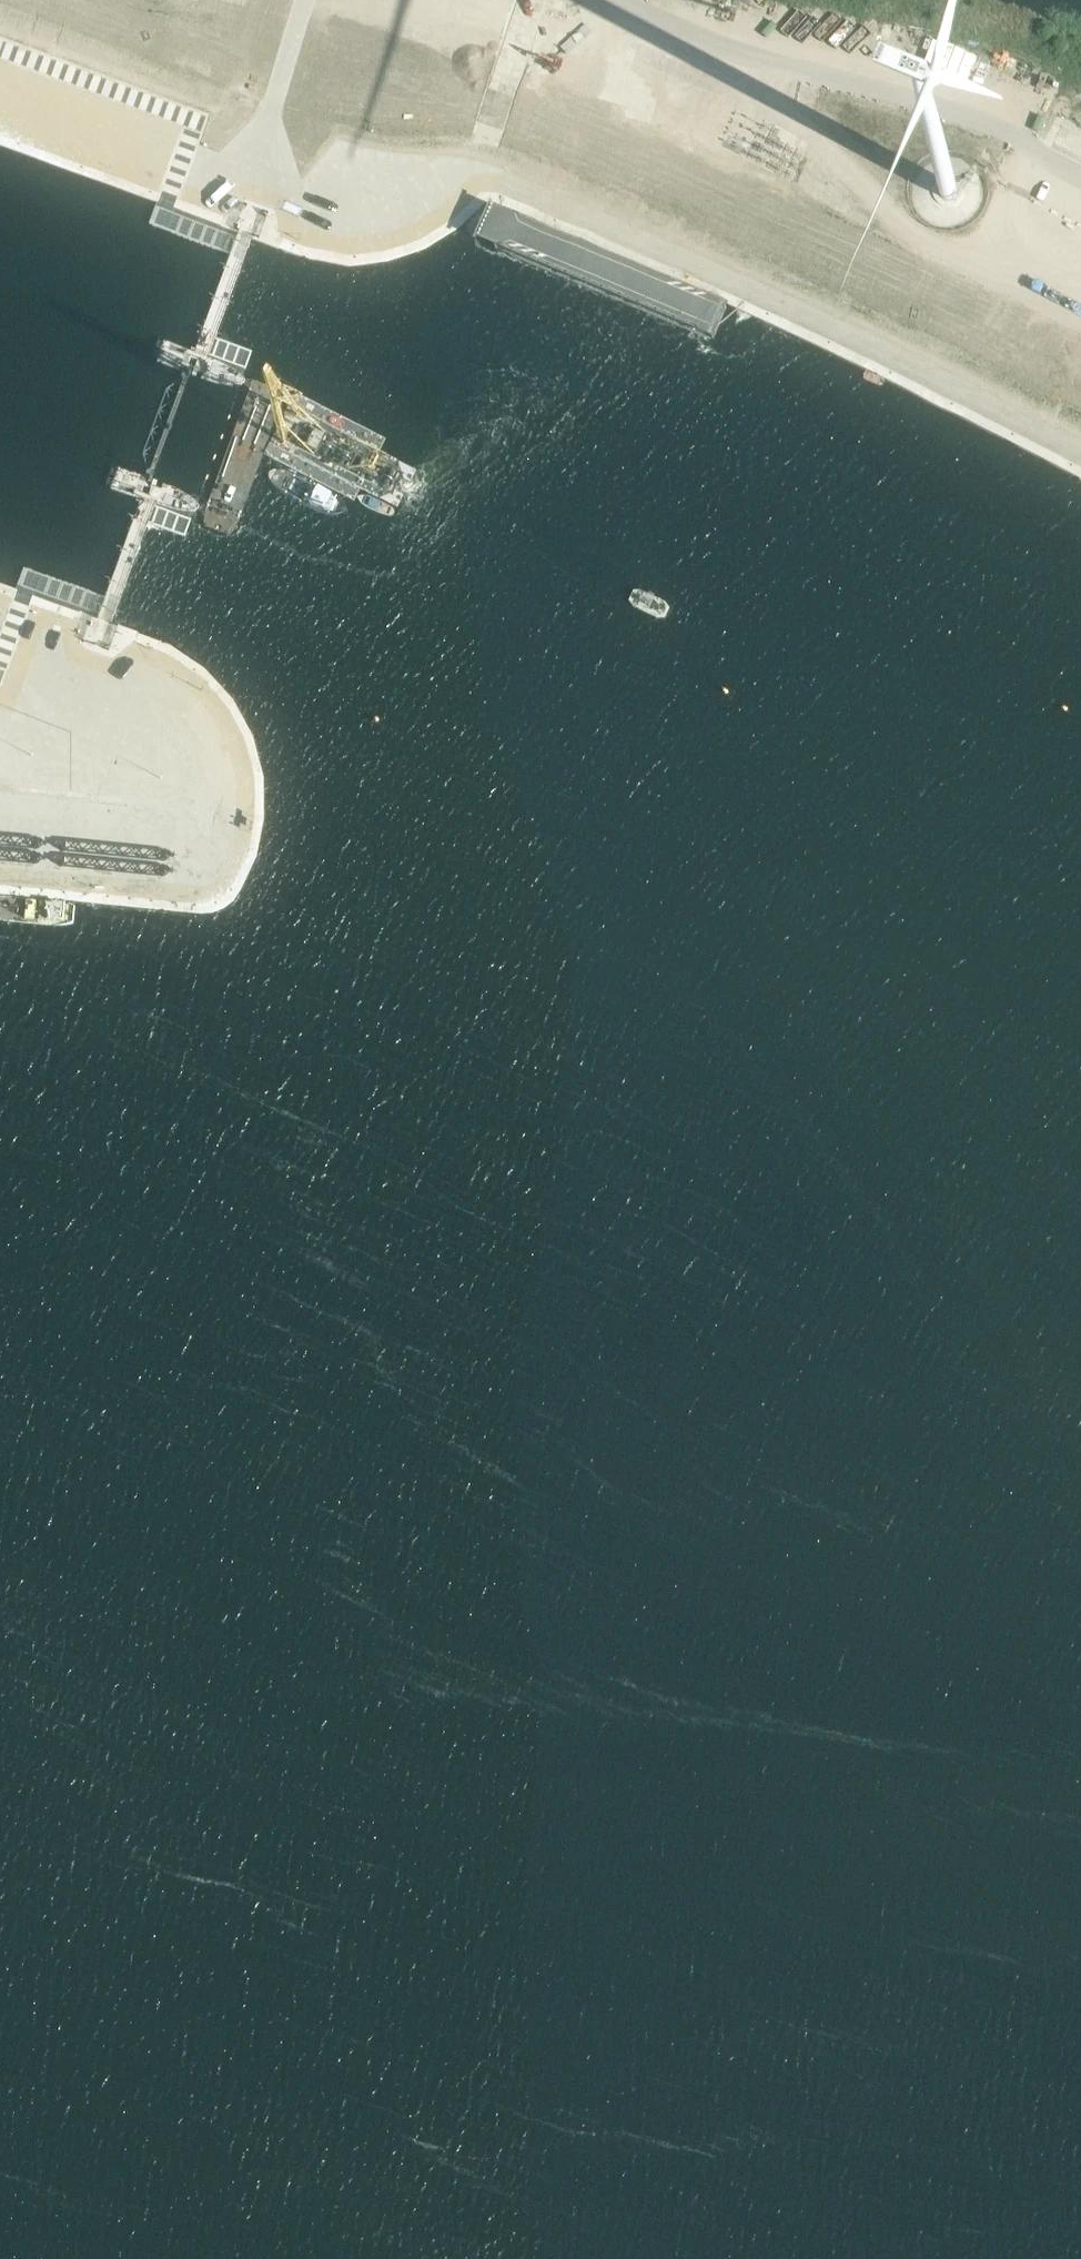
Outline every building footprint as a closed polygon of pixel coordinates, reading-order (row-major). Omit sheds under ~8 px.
[(939,189),(939,191),(939,193),(940,195),(940,196),(942,197),(943,199),(944,199),(946,200),(948,200),(950,200),(951,199),(953,199),(954,197),(956,196),(956,195),(957,193),(957,191),(957,189),(956,188),(956,186),(954,185),(953,183),(951,183),(950,182),(948,182),(946,182),(944,183),(943,183),(942,185),(940,186),(940,188),(939,189)]
